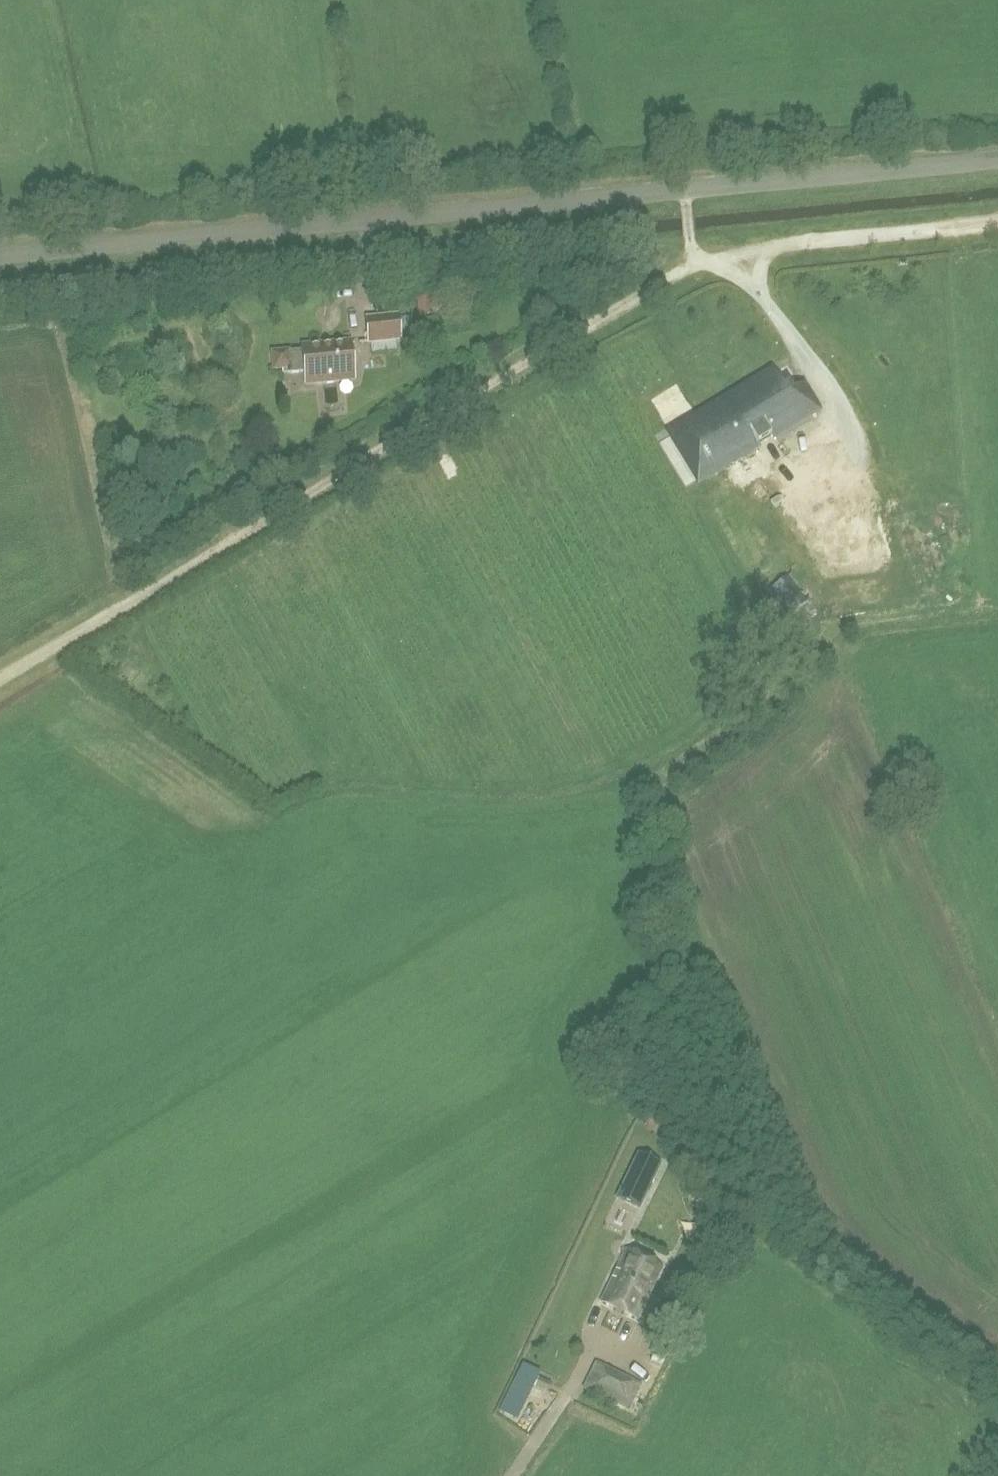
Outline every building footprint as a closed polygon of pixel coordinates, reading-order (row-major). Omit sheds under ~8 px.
[(367,320),(369,342),(399,339),(397,317),(367,320)] [(273,354),(275,368),(287,367),(288,373),(306,371),(307,382),(322,381),(326,384),(334,383),(337,379),(353,378),(350,344),(304,348),(304,351),(273,354)] [(694,481),(801,417),(775,374),(668,437),(694,481)] [(775,558),(765,564),(773,577),(783,570),(775,558)] [(806,603),(787,577),(768,591),(787,617),(806,603)] [(638,1208),(659,1165),(637,1154),(616,1198),(638,1208)] [(637,1319),(662,1266),(626,1250),(601,1302),(637,1319)] [(523,1364),(499,1412),(517,1420),(540,1372),(523,1364)] [(603,1368),(591,1391),(622,1407),(634,1384),(603,1368)]
